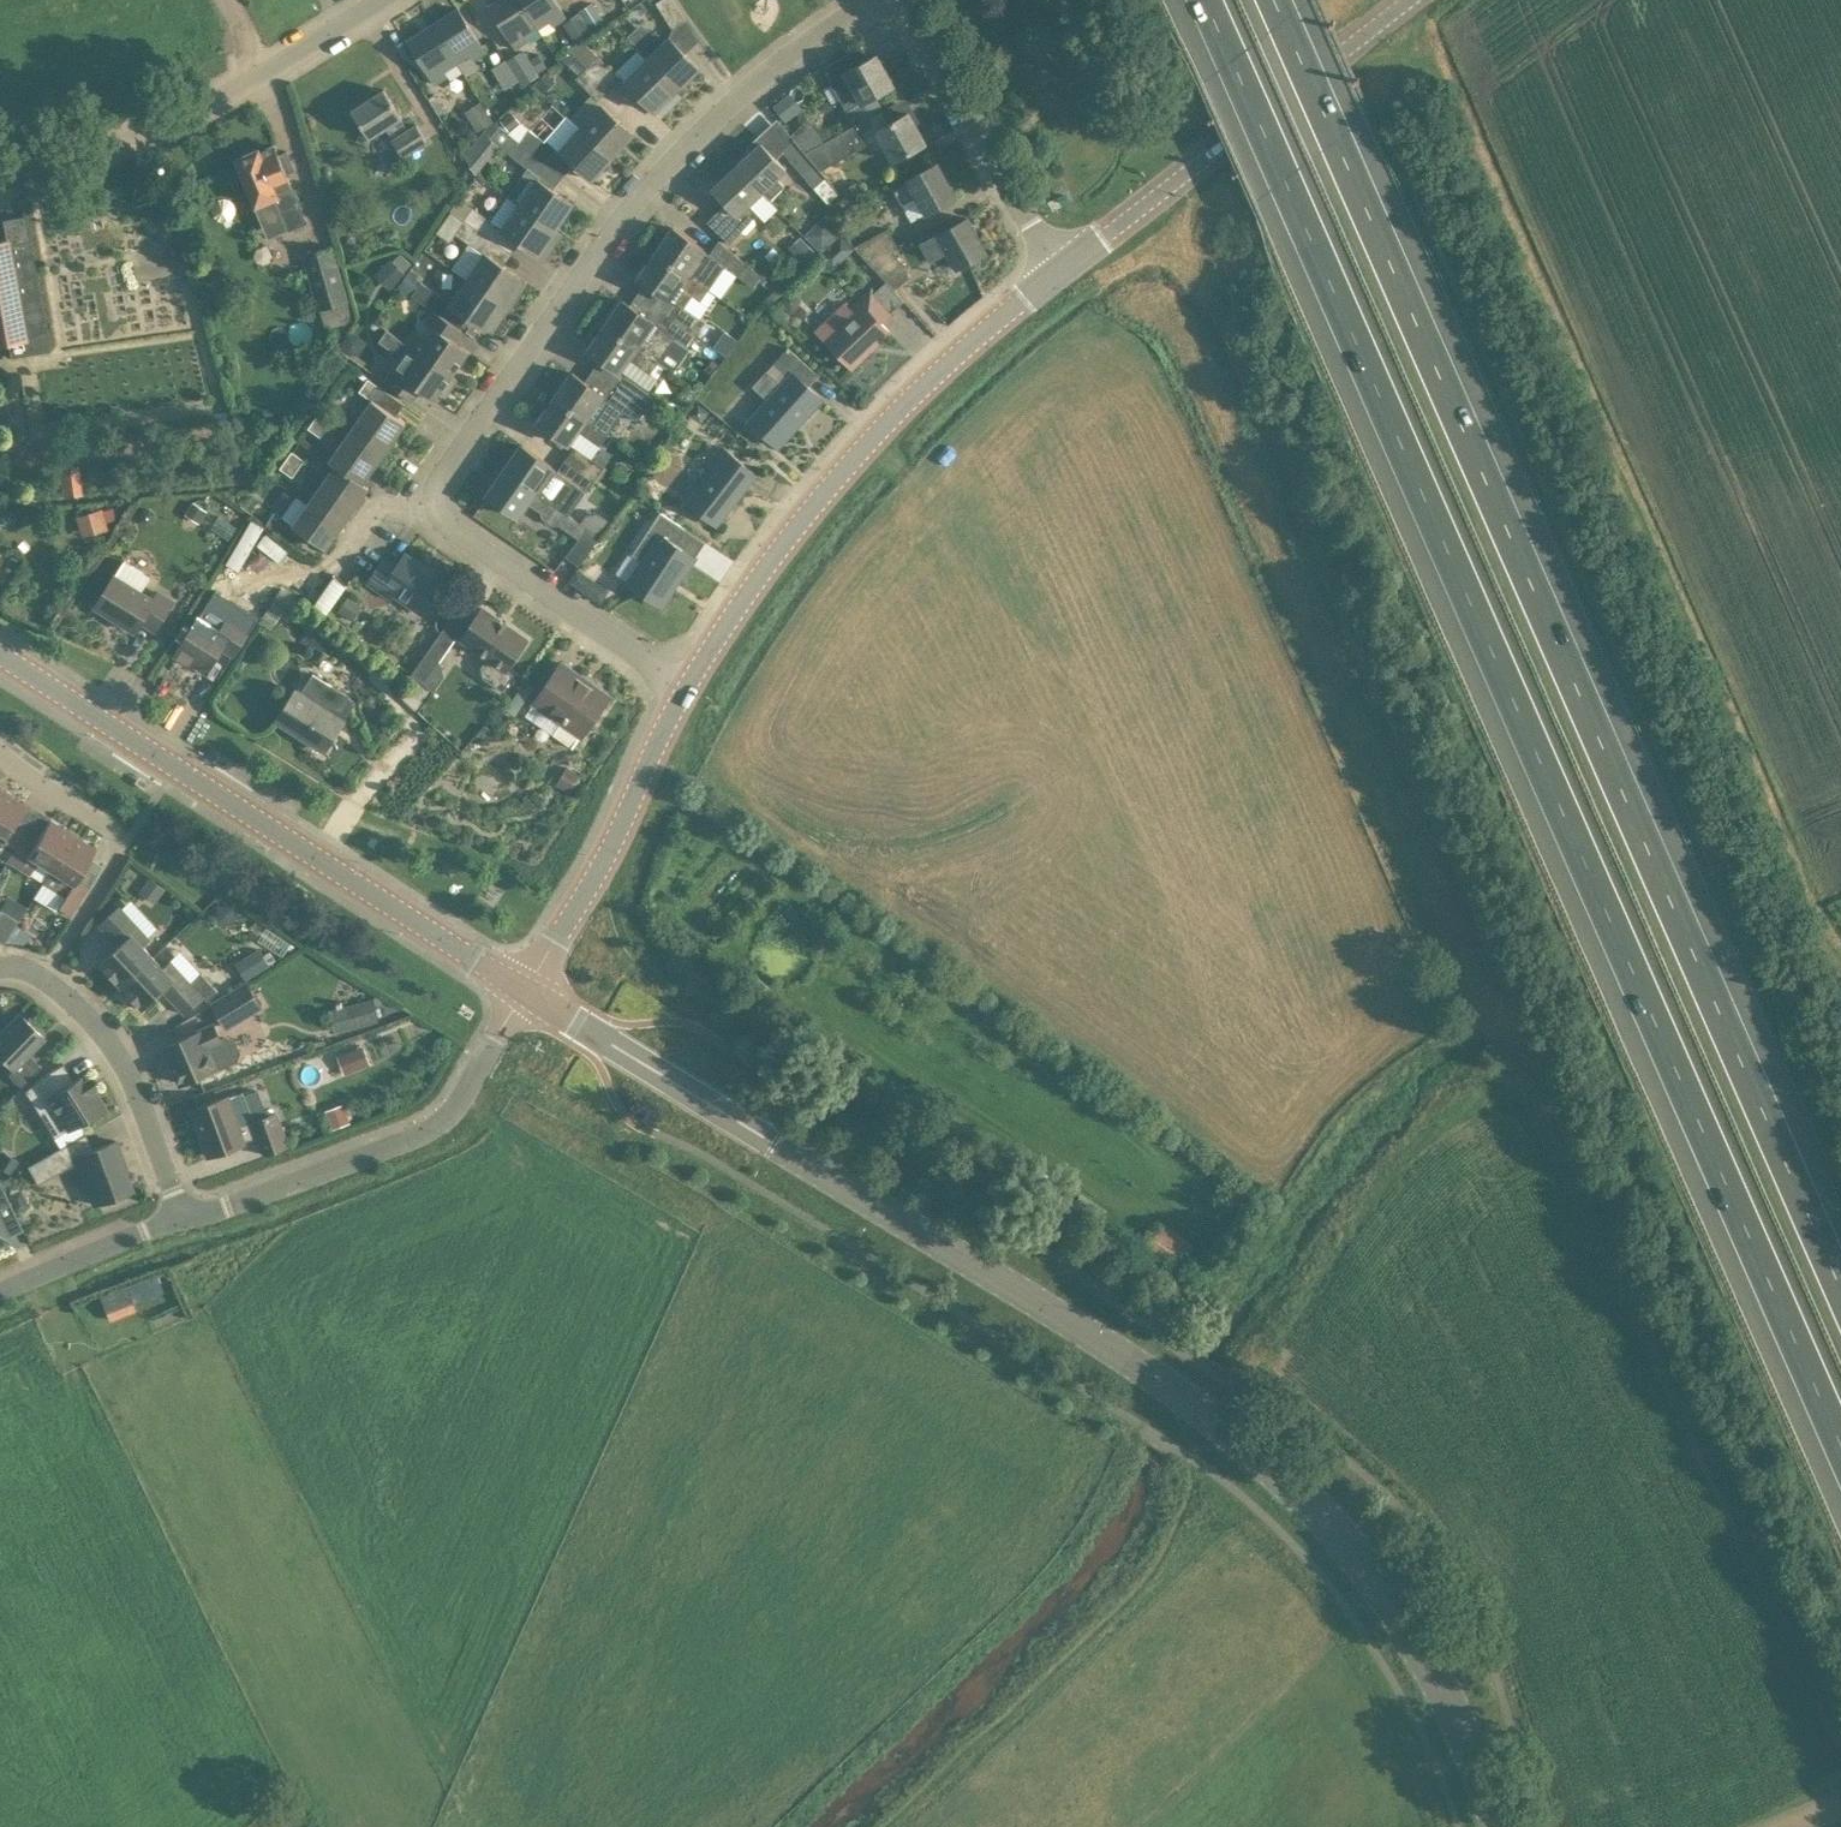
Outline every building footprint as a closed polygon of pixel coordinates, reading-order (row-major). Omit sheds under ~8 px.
[(539,28),(521,0),(496,0),(488,5),(501,25),(515,48),(529,40),(526,36),(539,28)] [(539,28),(553,20),(554,23),(566,16),(556,0),(521,0),(539,28)] [(675,0),(650,0),(652,4),(656,2),(673,28),(687,19),(675,0)] [(603,19),(592,2),(579,10),(590,27),(603,19)] [(433,23),(458,62),(472,53),(475,57),(486,51),(471,27),(458,7),(433,23)] [(576,43),(592,32),(579,12),(563,22),(576,43)] [(408,40),(421,60),(435,83),(446,76),(443,71),(458,62),(433,23),(408,40)] [(640,47),(649,56),(679,87),(699,67),(670,36),(665,41),(656,31),(640,47)] [(570,48),(611,87),(620,77),(582,40),(570,48)] [(825,65),(833,79),(857,123),(858,123),(883,109),(889,106),(882,92),(894,85),(877,53),(869,58),(862,45),(825,65)] [(611,87),(570,48),(568,49),(586,66),(576,77),(599,100),(611,87)] [(540,74),(538,71),(530,58),(525,50),(520,51),(507,59),(524,85),(540,74)] [(679,87),(649,56),(625,80),(655,110),(656,109),(661,114),(681,95),(676,90),(679,87)] [(544,91),(555,81),(547,72),(536,83),(544,91)] [(352,109),(365,129),(370,137),(387,126),(395,139),(392,141),(401,155),(427,140),(417,124),(408,129),(399,116),(401,115),(385,88),(352,109)] [(774,105),(787,121),(804,107),(790,91),(774,105)] [(603,103),(582,126),(614,154),(634,132),(616,116),(603,103)] [(477,130),(491,121),(493,120),(483,104),(467,114),(477,130)] [(896,160),(905,154),(926,142),(909,111),(890,122),(883,109),(858,123),(857,123),(806,152),(821,169),(868,143),(873,152),(887,145),(896,160)] [(500,119),(509,131),(521,122),(512,111),(500,119)] [(508,195),(520,204),(521,202),(556,227),(573,202),(553,188),(539,178),(533,173),(545,157),(522,139),(520,142),(499,126),(489,138),(527,168),(508,195)] [(614,154),(582,126),(560,149),(574,162),(592,178),(614,154)] [(522,139),(545,157),(554,145),(546,139),(544,142),(529,130),(522,139)] [(796,141),(784,151),(814,187),(826,177),(796,141)] [(786,184),(778,176),(787,169),(778,159),(761,142),(738,164),(763,191),(770,199),(786,184)] [(259,149),(257,150),(251,148),(243,151),(240,157),(238,158),(258,205),(276,198),(290,230),(309,222),(290,176),(297,173),(287,150),(279,153),(275,145),(259,151),(259,149)] [(937,162),(916,174),(910,177),(912,180),(895,189),(902,203),(917,195),(926,212),(956,196),(937,162)] [(756,222),(754,217),(758,213),(748,204),(763,191),(738,164),(713,188),(737,214),(731,220),(719,209),(707,221),(730,243),(741,231),(747,232),(756,222)] [(841,190),(846,199),(862,190),(857,181),(841,190)] [(556,227),(521,202),(520,204),(502,228),(518,239),(538,253),(539,251),(545,256),(561,232),(555,228),(556,227)] [(464,219),(489,237),(498,225),(473,207),(464,219)] [(464,219),(451,211),(437,232),(450,241),(456,233),(469,243),(480,250),(489,237),(464,219)] [(8,342),(10,356),(49,349),(46,332),(35,272),(30,239),(25,214),(22,215),(3,218),(7,238),(0,239),(0,343),(8,342)] [(840,234),(823,216),(804,235),(821,252),(840,234)] [(940,235),(924,243),(932,258),(948,249),(957,267),(986,251),(967,217),(946,228),(939,232),(940,235)] [(674,227),(657,251),(709,287),(724,266),(753,287),(761,276),(718,241),(710,252),(704,248),(694,240),(674,227)] [(868,261),(898,245),(888,228),(854,246),(868,261)] [(790,247),(806,263),(817,251),(801,235),(790,247)] [(833,270),(854,249),(840,235),(819,256),(833,270)] [(898,245),(868,261),(895,289),(909,275),(893,250),(898,247),(898,245)] [(333,246),(302,255),(318,310),(349,301),(333,246)] [(673,301),(666,312),(708,342),(716,330),(684,308),(693,294),(700,299),(701,297),(709,287),(657,251),(639,277),(659,291),(669,299),(673,301)] [(404,272),(411,263),(400,252),(392,261),(390,259),(374,275),(390,290),(406,274),(404,272)] [(487,252),(486,254),(469,277),(512,306),(528,283),(520,278),(521,276),(501,263),(487,252)] [(469,277),(459,292),(451,303),(466,314),(467,315),(471,318),(486,328),(494,333),(512,306),(504,301),(469,277)] [(421,281),(412,294),(433,309),(438,313),(448,299),(421,281)] [(815,328),(826,339),(852,366),(890,330),(881,321),(893,310),(869,285),(848,306),(843,301),(815,328)] [(702,350),(708,342),(666,312),(658,324),(653,320),(643,313),(624,299),(607,322),(659,360),(668,348),(674,339),(687,348),(691,342),(702,350)] [(438,313),(433,309),(432,310),(425,320),(438,329),(429,342),(412,329),(405,341),(453,374),(470,350),(455,340),(463,330),(443,316),(438,313)] [(607,322),(588,349),(619,371),(629,356),(651,372),(659,360),(607,322)] [(380,340),(399,353),(390,368),(391,369),(384,380),(413,400),(421,389),(435,399),(453,374),(405,341),(387,329),(380,340)] [(715,347),(726,355),(738,339),(726,331),(715,347)] [(818,373),(788,346),(773,363),(786,375),(781,382),(767,369),(753,385),(769,399),(750,420),(778,446),(822,397),(808,384),(818,373)] [(593,385),(573,372),(556,396),(607,433),(617,420),(594,404),(602,392),(593,385)] [(655,394),(649,390),(626,373),(625,375),(616,387),(647,407),(655,394)] [(371,397),(357,418),(392,442),(406,422),(396,415),(405,403),(368,378),(360,390),(371,397)] [(607,400),(636,421),(647,407),(616,387),(607,400)] [(569,441),(571,442),(579,430),(600,444),(607,433),(556,396),(538,422),(568,443),(569,441)] [(690,414),(697,419),(704,418),(709,411),(698,403),(690,414)] [(320,411),(314,419),(326,428),(331,420),(320,411)] [(357,418),(343,438),(378,462),(392,442),(357,418)] [(320,436),(326,428),(314,419),(308,427),(320,436)] [(364,482),(378,462),(343,438),(329,459),(336,464),(337,463),(364,482)] [(523,444),(506,468),(558,506),(573,484),(586,493),(596,479),(566,458),(557,471),(551,466),(552,464),(523,444)] [(605,467),(604,466),(590,457),(576,446),(575,446),(566,458),(596,479),(605,467)] [(757,472),(738,457),(723,446),(710,462),(714,466),(687,500),(717,523),(757,472)] [(292,450),(286,459),(298,467),(304,459),(292,450)] [(292,477),(298,467),(286,459),(279,468),(292,477)] [(370,486),(364,482),(337,463),(336,464),(323,484),(355,507),(370,486)] [(579,564),(599,536),(569,514),(558,506),(506,468),(488,494),(518,516),(527,503),(541,513),(542,517),(554,526),(559,525),(578,538),(566,555),(579,564)] [(355,507),(323,484),(309,504),(341,527),(355,507)] [(290,506),(301,515),(294,525),(327,547),(341,527),(309,504),(297,495),(290,506)] [(283,518),(251,496),(242,508),(275,530),(283,518)] [(193,500),(187,511),(201,520),(208,510),(193,500)] [(83,533),(108,526),(103,508),(77,515),(83,533)] [(144,509),(140,514),(141,520),(146,524),(152,523),(156,518),(155,512),(150,508),(144,509)] [(662,604),(694,555),(676,543),(686,527),(661,511),(644,537),(655,544),(629,583),(662,604)] [(587,514),(582,523),(587,526),(597,533),(607,519),(597,513),(587,514)] [(426,611),(433,601),(446,581),(406,553),(397,566),(384,557),(367,581),(394,599),(398,593),(426,611)] [(156,629),(169,609),(173,602),(158,592),(154,599),(141,591),(151,575),(126,559),(115,574),(108,585),(96,605),(136,630),(142,621),(156,629)] [(568,580),(580,588),(585,580),(584,572),(577,567),(568,580)] [(350,578),(335,568),(315,598),(330,608),(350,578)] [(340,611),(351,618),(360,603),(349,596),(340,611)] [(483,606),(469,626),(461,637),(488,657),(480,667),(483,678),(502,691),(514,674),(507,669),(515,658),(528,638),(483,606)] [(200,615),(188,634),(175,655),(190,664),(191,661),(208,671),(223,647),(235,655),(250,631),(228,617),(221,628),(200,615)] [(413,675),(424,682),(437,663),(449,646),(454,639),(442,631),(434,644),(413,675)] [(581,737),(585,731),(610,695),(562,662),(533,704),(581,737)] [(325,750),(338,729),(353,706),(353,702),(349,696),(313,674),(302,691),(297,688),(277,719),(325,750)] [(558,783),(570,790),(580,774),(568,766),(558,783)] [(0,790),(0,856),(6,860),(24,832),(12,824),(24,803),(11,795),(12,793),(2,787),(0,790)] [(24,832),(6,860),(7,860),(30,873),(43,881),(73,830),(64,824),(62,827),(49,819),(36,839),(24,832)] [(73,830),(43,881),(65,895),(58,906),(71,914),(88,887),(76,879),(96,847),(82,839),(84,837),(73,830)] [(140,890),(156,902),(166,888),(151,876),(140,890)] [(3,907),(25,914),(30,902),(7,894),(3,907)] [(217,904),(217,921),(235,921),(235,904),(217,904)] [(121,943),(101,962),(122,985),(154,956),(144,945),(151,938),(120,905),(100,923),(109,934),(111,932),(121,943)] [(18,919),(0,908),(0,909),(0,942),(3,944),(5,941),(16,923),(18,919)] [(298,942),(271,930),(263,946),(291,958),(298,942)] [(244,957),(254,974),(270,964),(269,963),(264,954),(260,948),(244,957)] [(201,973),(191,982),(171,960),(164,966),(154,956),(122,985),(144,1008),(164,989),(174,1000),(186,1013),(204,996),(208,1000),(218,991),(201,973)] [(248,983),(214,1004),(227,1026),(261,1005),(248,983)] [(345,1005),(351,1028),(379,1021),(375,1005),(374,997),(345,1005)] [(41,1065),(29,1053),(44,1037),(18,1012),(0,1031),(0,1056),(13,1069),(8,1074),(21,1086),(41,1065)] [(182,1082),(238,1057),(240,1051),(234,1038),(225,1035),(221,1038),(215,1024),(199,1031),(166,1046),(182,1082)] [(350,1051),(357,1069),(371,1064),(363,1046),(350,1051)] [(54,1136),(104,1105),(93,1087),(95,1085),(88,1076),(86,1077),(84,1073),(73,1079),(62,1062),(36,1079),(25,1090),(54,1136)] [(259,1135),(266,1154),(288,1145),(276,1111),(254,1119),(244,1090),(229,1096),(229,1095),(193,1108),(210,1155),(246,1142),(245,1140),(259,1135)] [(343,1104),(327,1110),(333,1127),(349,1121),(343,1104)] [(93,1203),(131,1189),(124,1170),(127,1169),(116,1139),(75,1154),(93,1203)] [(59,1147),(27,1165),(37,1183),(69,1165),(59,1147)] [(1,1150),(0,1152),(0,1168),(11,1174),(19,1160),(1,1150)] [(10,1202),(0,1182),(0,1207),(10,1202)] [(1175,1269),(1193,1243),(1179,1233),(1163,1222),(1145,1248),(1161,1259),(1175,1269)] [(100,1296),(109,1320),(137,1310),(127,1285),(100,1296)]
